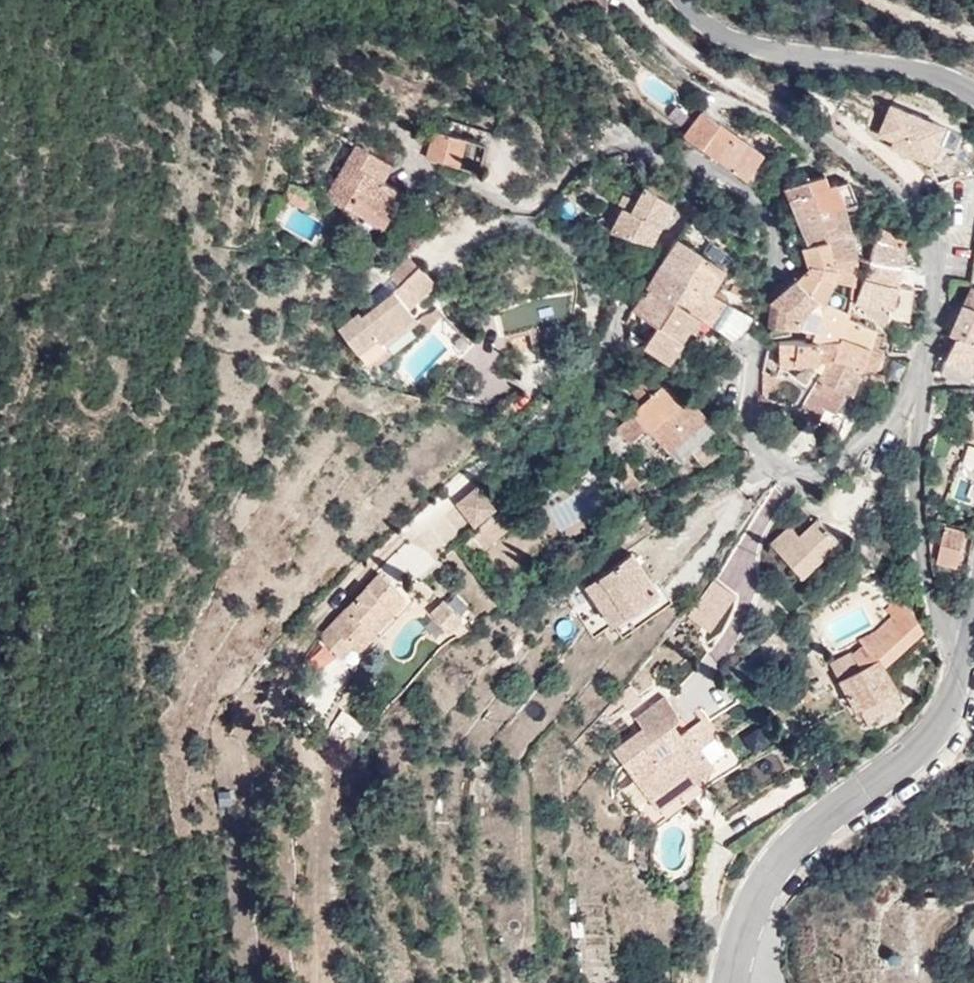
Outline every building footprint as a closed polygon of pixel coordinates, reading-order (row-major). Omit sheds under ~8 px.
[(601,12),(604,0),(581,0),(601,12)] [(679,142),(739,183),(741,184),(759,159),(697,116),(679,142)] [(452,171),(462,143),(430,134),(421,162),(452,171)] [(387,168),(349,144),(320,195),(378,234),(399,201),(378,185),(387,168)] [(662,197),(666,190),(652,170),(640,185),(635,193),(623,187),(617,199),(657,220),(668,200),(662,197)] [(849,177),(830,183),(826,185),(822,173),(808,177),(815,194),(822,214),(841,207),(857,201),(849,177)] [(808,177),(784,184),(804,241),(827,230),(822,215),(822,214),(815,194),(808,177)] [(804,241),(784,184),(780,186),(804,241)] [(307,206),(283,194),(277,204),(300,217),(307,206)] [(646,242),(657,220),(617,199),(614,204),(618,206),(605,230),(646,242)] [(844,216),(841,207),(822,214),(822,215),(827,230),(838,274),(847,276),(846,279),(853,281),(858,251),(844,216)] [(904,235),(887,225),(880,220),(870,252),(900,259),(904,235)] [(827,230),(804,241),(812,261),(802,269),(830,273),(838,274),(827,230)] [(674,232),(657,260),(681,274),(707,289),(722,264),(697,248),(674,232)] [(895,282),(900,259),(870,252),(863,274),(895,282)] [(629,305),(654,320),(668,297),(681,274),(657,260),(629,305)] [(375,347),(407,322),(402,316),(429,291),(403,266),(384,283),(392,294),(366,317),(360,310),(345,321),(348,325),(332,337),(359,370),(380,354),(375,347)] [(830,273),(802,269),(794,276),(800,282),(817,297),(825,283),(830,273)] [(851,292),(853,281),(846,279),(847,276),(838,274),(830,273),(825,283),(832,293),(840,296),(850,299),(851,292)] [(668,297),(707,322),(722,298),(707,289),(681,274),(668,297)] [(863,274),(857,294),(855,299),(889,308),(888,317),(908,323),(915,286),(895,282),(863,274)] [(800,282),(794,276),(783,286),(781,284),(769,297),(765,328),(784,331),(786,322),(797,323),(799,308),(801,304),(792,293),(800,285),(800,282)] [(769,297),(781,284),(778,282),(770,290),(769,297)] [(844,315),(850,299),(840,296),(832,293),(825,283),(817,297),(826,303),(844,315)] [(817,297),(800,285),(792,293),(801,304),(799,308),(822,315),(826,303),(817,297)] [(969,286),(963,302),(973,307),(973,288),(969,286)] [(680,336),(683,331),(686,327),(699,335),(707,322),(668,297),(654,320),(680,336)] [(742,328),(750,314),(722,298),(707,322),(731,337),(742,328)] [(885,328),(886,328),(888,317),(889,308),(855,299),(854,301),(884,327),(885,328)] [(570,300),(527,305),(493,320),(498,343),(522,337),(528,359),(557,354),(555,340),(561,337),(567,329),(570,300)] [(963,302),(962,302),(950,333),(957,335),(973,341),(973,307),(963,302)] [(872,326),(844,315),(826,303),(822,315),(816,330),(814,337),(836,341),(868,346),(872,326)] [(628,308),(653,323),(654,320),(629,305),(628,308)] [(799,308),(797,323),(816,330),(822,315),(799,308)] [(414,324),(411,328),(412,329),(421,338),(437,321),(430,315),(422,321),(414,324)] [(652,362),(661,367),(680,336),(654,320),(653,323),(641,343),(658,353),(652,362)] [(412,329),(411,328),(407,322),(375,347),(380,354),(412,329)] [(957,335),(943,374),(970,382),(973,369),(973,370),(973,341),(957,335)] [(836,341),(814,337),(779,339),(768,372),(759,371),(759,392),(772,397),(778,366),(803,382),(810,375),(817,379),(829,361),(836,341)] [(879,349),(868,346),(836,341),(829,361),(859,366),(875,369),(879,349)] [(385,360),(380,354),(359,370),(365,377),(385,360)] [(859,366),(829,361),(817,379),(797,408),(811,421),(813,423),(821,408),(832,413),(842,391),(847,394),(859,366)] [(663,457),(699,422),(701,421),(681,405),(678,407),(659,386),(647,396),(634,383),(622,393),(636,407),(627,415),(620,411),(617,412),(616,417),(623,424),(613,434),(624,447),(641,433),(663,457)] [(811,421),(797,408),(793,413),(811,421)] [(708,432),(699,422),(663,457),(672,467),(684,455),(698,442),(708,432)] [(710,454),(698,442),(684,455),(695,468),(710,454)] [(949,498),(973,504),(973,498),(973,449),(963,446),(949,498)] [(449,498),(473,478),(464,468),(440,488),(449,498)] [(468,530),(490,512),(474,492),(452,511),(468,530)] [(493,515),(490,512),(468,530),(471,533),(493,515)] [(467,537),(475,549),(478,553),(507,527),(497,513),(493,515),(471,533),(467,537)] [(794,578),(838,539),(818,519),(811,517),(790,535),(786,529),(766,548),(794,578)] [(456,540),(459,543),(467,537),(471,533),(468,530),(456,540)] [(962,536),(933,532),(931,562),(957,566),(962,536)] [(408,535),(388,559),(416,582),(436,558),(408,535)] [(459,543),(468,554),(475,549),(467,537),(459,543)] [(466,557),(468,554),(459,543),(457,546),(466,557)] [(623,559),(561,603),(587,642),(650,599),(623,559)] [(370,638),(375,643),(411,605),(401,595),(396,599),(374,579),(315,642),(336,662),(348,650),(353,655),(370,638)] [(911,619),(911,615),(910,614),(901,604),(872,635),(854,644),(856,650),(846,659),(844,656),(825,667),(852,711),(855,711),(864,727),(870,723),(872,724),(898,709),(879,670),(918,632),(911,619)] [(447,634),(454,641),(461,633),(454,626),(457,624),(439,605),(426,617),(444,637),(447,634)] [(358,661),(375,643),(370,638),(353,655),(358,661)] [(658,731),(673,720),(660,702),(629,724),(638,736),(609,756),(621,772),(630,765),(640,778),(630,784),(644,805),(685,777),(692,786),(710,772),(702,761),(694,750),(712,738),(699,720),(682,732),(668,743),(658,731)] [(325,730),(345,747),(362,726),(342,710),(325,730)] [(682,732),(673,720),(658,731),(668,743),(682,732)] [(719,749),(712,738),(694,750),(702,761),(719,749)] [(630,765),(621,772),(630,784),(640,778),(630,765)] [(685,777),(644,805),(651,815),(692,786),(685,777)]
